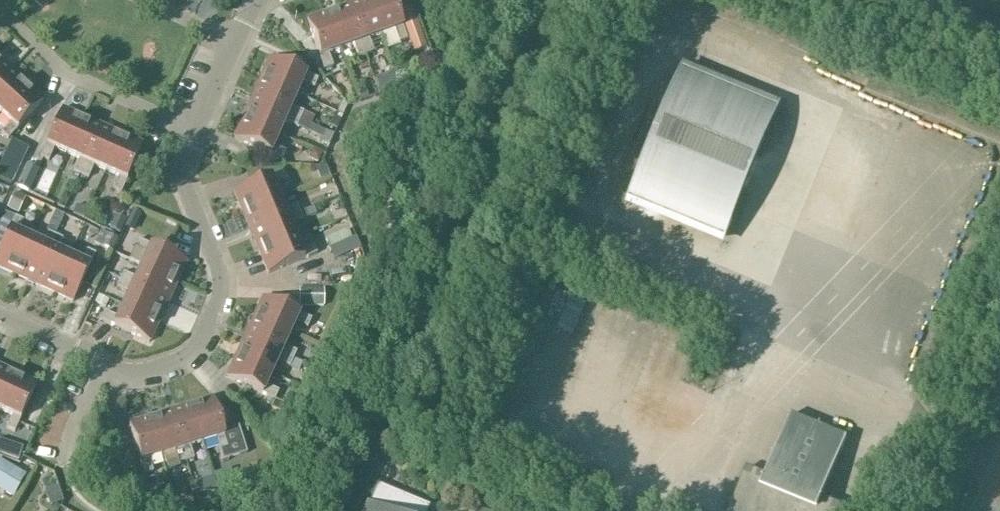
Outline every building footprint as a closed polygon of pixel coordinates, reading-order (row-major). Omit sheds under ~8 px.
[(369,0),(364,0),(348,6),(366,55),(373,52),(369,40),(382,35),(369,0)] [(382,35),(394,30),(399,43),(407,40),(393,0),(369,0),(382,35)] [(366,55),(348,6),(327,13),(340,50),(353,45),(358,58),(366,55)] [(411,7),(398,11),(413,52),(426,48),(426,47),(411,7)] [(340,50),(327,13),(306,21),(324,70),(333,67),(328,54),(340,50)] [(270,59),(261,79),(296,95),(302,83),(314,88),(318,80),(270,59)] [(11,71),(0,61),(0,83),(11,71)] [(27,86),(11,71),(0,83),(0,114),(1,115),(27,86)] [(394,73),(375,80),(381,94),(399,87),(394,73)] [(630,197),(727,236),(776,114),(680,75),(630,197)] [(261,79),(252,99),(311,125),(314,118),(291,108),(296,95),(261,79)] [(44,101),(27,86),(1,115),(11,124),(1,134),(8,140),(44,101)] [(252,99),(243,119),(278,135),(284,122),(308,133),(311,125),(252,99)] [(66,154),(82,118),(61,109),(40,157),(48,161),(54,149),(66,154)] [(81,175),(102,127),(82,118),(66,154),(79,160),(73,172),(81,175)] [(273,147),(278,135),(243,119),(234,139),(282,161),(286,153),(273,147)] [(106,172),(122,136),(102,127),(81,175),(88,179),(93,166),(106,172)] [(142,145),(122,136),(106,172),(118,177),(113,189),(121,193),(142,145)] [(25,152),(13,147),(3,169),(16,174),(25,152)] [(39,170),(27,164),(16,187),(28,192),(39,170)] [(243,214),(278,198),(273,186),(286,181),(282,173),(234,193),(243,214)] [(33,201),(14,193),(6,209),(25,218),(33,201)] [(278,198),(243,214),(251,234),(300,214),(296,206),(284,211),(278,198)] [(143,211),(135,208),(125,228),(133,232),(143,211)] [(313,208),(300,214),(251,234),(260,254),(296,239),(290,226),(303,221),(302,220),(316,214),(313,208)] [(125,220),(115,216),(110,230),(120,234),(125,220)] [(13,275),(29,239),(17,234),(23,222),(15,218),(0,250),(0,269),(13,275)] [(13,275),(33,284),(55,236),(48,233),(42,245),(29,239),(13,275)] [(33,284),(53,293),(69,258),(57,252),(62,240),(55,236),(33,284)] [(112,250),(117,239),(108,236),(103,247),(112,250)] [(296,239),(260,254),(268,274),(317,254),(313,246),(301,251),(296,239)] [(147,254),(141,266),(177,283),(186,263),(138,241),(135,249),(147,254)] [(81,263),(69,258),(53,293),(73,302),(95,255),(87,251),(81,263)] [(120,281),(167,303),(177,283),(141,266),(135,279),(123,273),(120,281)] [(123,306),(158,323),(167,303),(120,281),(116,288),(129,294),(123,306)] [(324,289),(298,289),(298,307),(324,307),(324,289)] [(254,318),(290,334),(295,322),(307,328),(311,320),(263,298),(254,318)] [(158,323),(123,306),(117,318),(105,313),(101,321),(149,343),(158,323)] [(284,347),(290,334),(254,318),(245,338),(293,360),(296,353),(284,347)] [(293,360),(245,338),(236,358),(271,374),(277,362),(289,367),(293,360)] [(266,386),(271,374),(236,358),(227,378),(274,400),(278,392),(266,386)] [(16,375),(0,368),(0,410),(0,411),(16,375)] [(36,384),(16,375),(0,411),(12,416),(6,428),(14,432),(36,384)] [(223,461),(247,453),(239,426),(223,431),(213,399),(192,405),(203,442),(216,439),(220,451),(223,461)] [(203,442),(192,405),(170,412),(186,462),(194,460),(190,447),(203,442)] [(186,462),(170,412),(149,418),(161,456),(174,451),(178,464),(186,462)] [(791,416),(766,476),(747,468),(730,510),(839,510),(841,507),(822,499),(847,439),(791,416)] [(161,456),(149,418),(128,425),(144,475),(153,472),(149,459),(161,456)] [(8,457),(18,460),(22,449),(12,445),(8,457)] [(24,478),(8,469),(0,483),(0,489),(13,496),(24,478)] [(429,507),(378,486),(379,484),(378,483),(367,510),(427,510),(429,507)]
